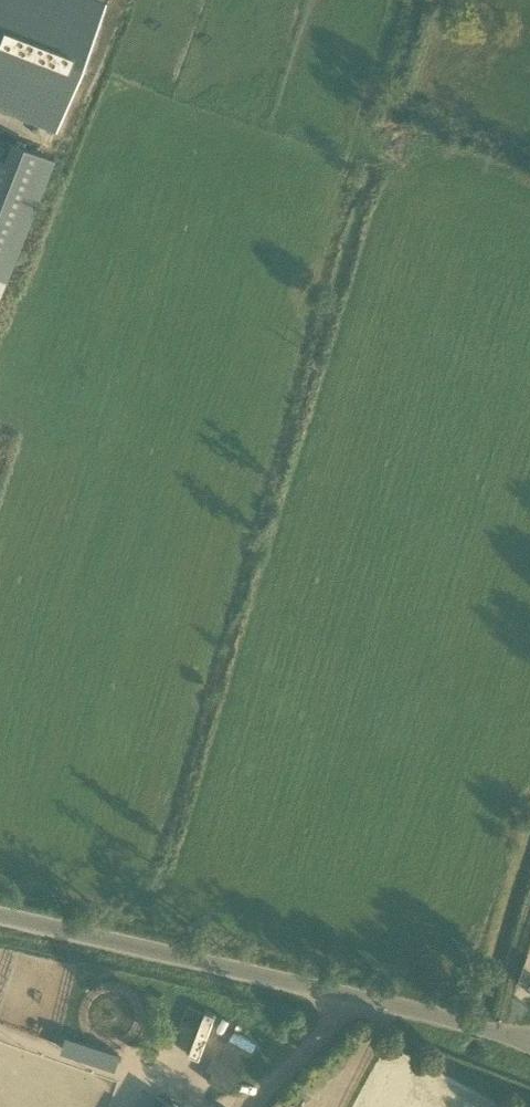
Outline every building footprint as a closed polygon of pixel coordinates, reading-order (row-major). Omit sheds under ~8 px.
[(53,131),(104,0),(0,0),(0,110),(53,131)] [(67,1033),(61,1050),(114,1069),(120,1052),(67,1033)] [(207,1093),(221,1069),(205,1060),(191,1083),(207,1093)] [(159,1096),(152,1106),(179,1106),(159,1096)]
